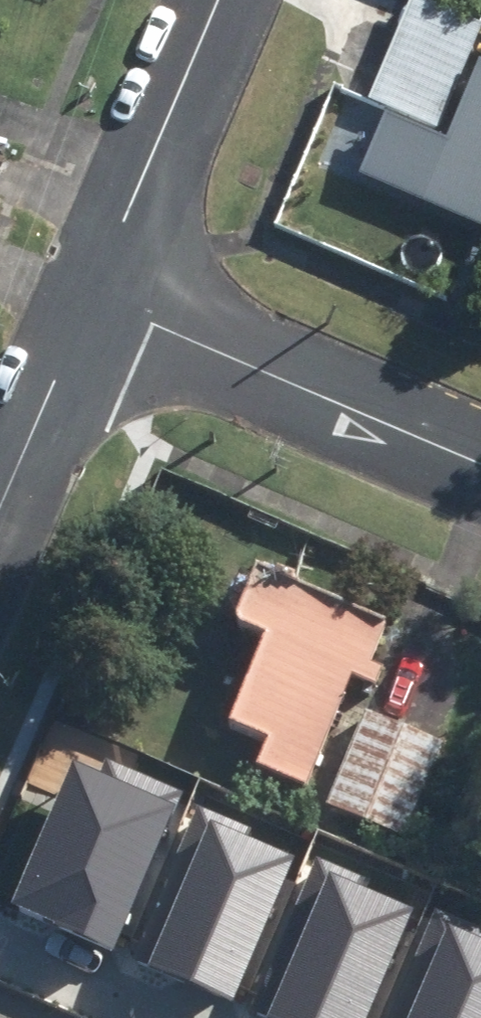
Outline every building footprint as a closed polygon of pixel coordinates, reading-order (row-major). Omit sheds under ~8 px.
[(439,0),(417,0),(376,97),(445,127),(480,43),(480,18),(439,0)] [(472,83),(434,178),(480,197),(480,86),(472,83)] [(279,631),(243,718),(282,735),(271,761),(317,782),(363,673),(385,683),(392,666),(381,661),(399,617),(302,574),(272,562),(249,619),(279,631)] [(450,740),(373,709),(336,801),(413,832),(450,740)] [(12,901),(116,946),(183,791),(107,758),(101,772),(73,760),(12,901)] [(145,965),(230,999),(290,854),(244,836),(249,825),(196,803),(173,858),(187,863),(145,965)] [(409,908),(364,890),(368,879),(315,858),(293,912),(306,917),(265,1017),(364,1017),(409,908)] [(437,907),(415,962),(428,967),(408,1017),(480,1017),(480,925),(437,907)]
